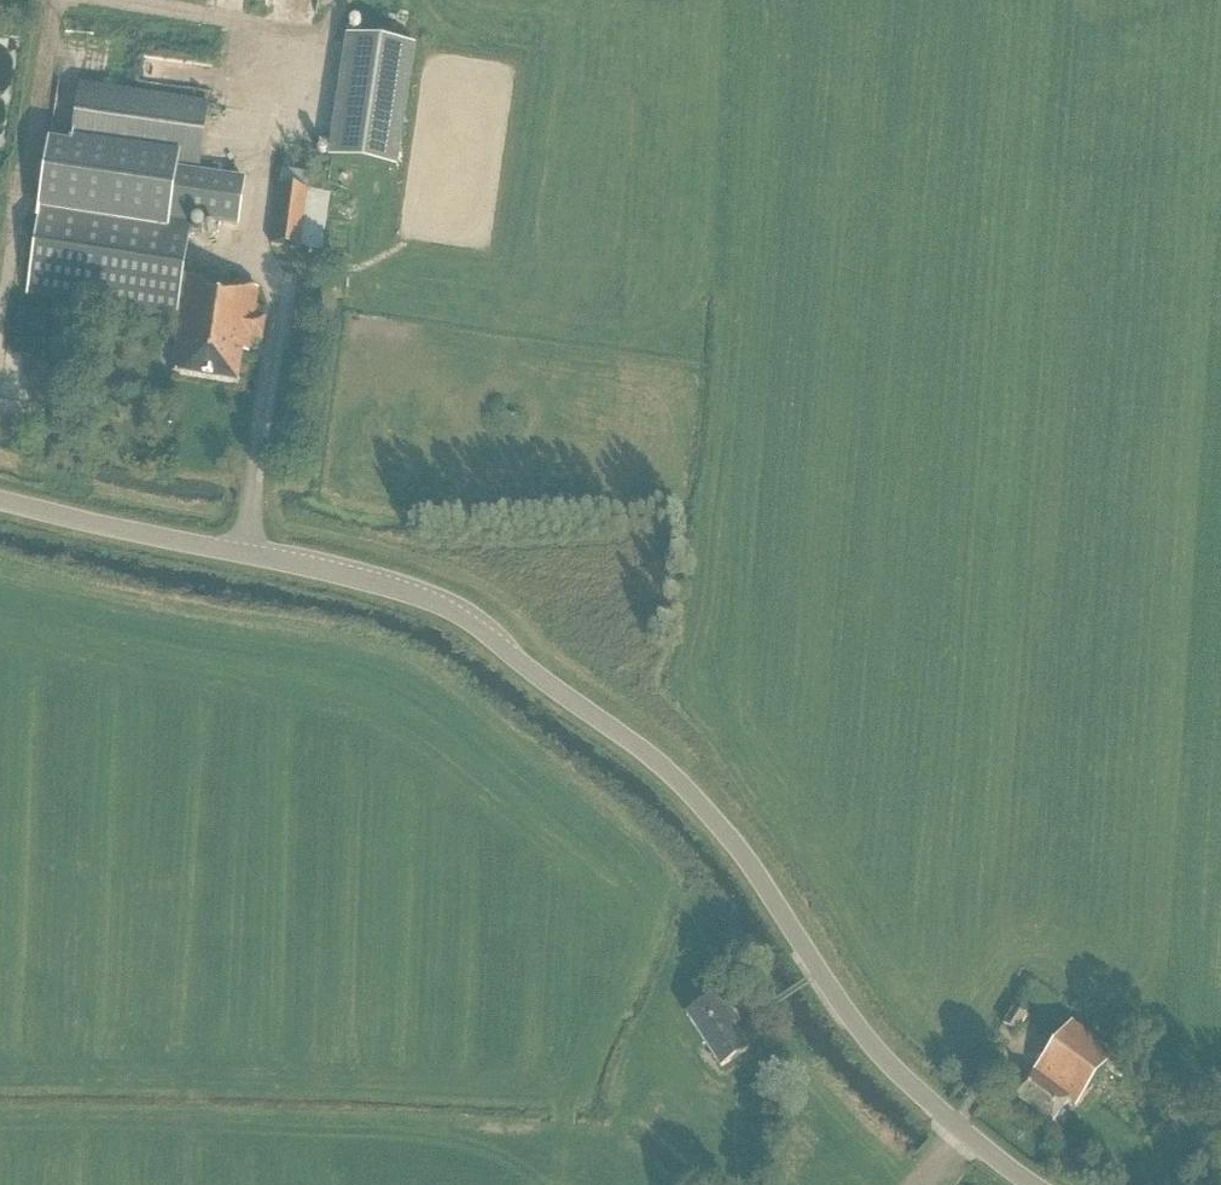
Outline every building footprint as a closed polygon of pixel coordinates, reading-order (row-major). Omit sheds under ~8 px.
[(415,48),(348,38),(330,161),(397,171),(415,48)] [(210,105),(82,86),(72,149),(51,146),(27,295),(181,318),(173,375),(239,385),(243,355),(248,356),(251,340),(262,341),(265,319),(254,318),(258,291),(237,288),(238,284),(182,276),(190,223),(237,231),(243,182),(176,171),(177,165),(200,169),(210,105)] [(321,254),(329,195),(308,192),(307,193),(278,188),(270,247),(321,254)] [(687,1017),(721,1069),(748,1051),(732,1027),(738,1023),(719,995),(687,1017)] [(1002,1026),(1015,1035),(1027,1018),(1013,1009),(1002,1026)] [(1068,1104),(1076,1110),(1115,1059),(1072,1025),(1016,1097),(1051,1125),(1068,1104)] [(1066,1147),(1056,1162),(1069,1171),(1079,1155),(1066,1147)]
